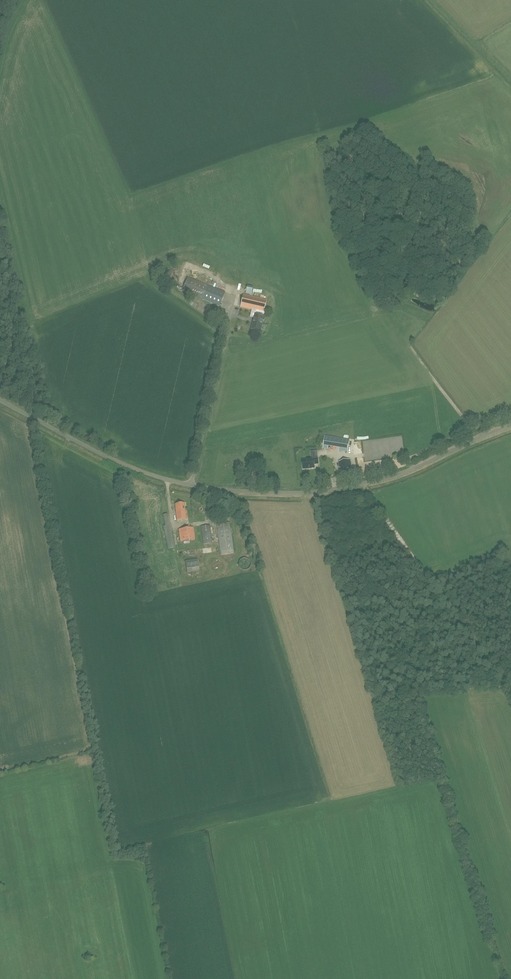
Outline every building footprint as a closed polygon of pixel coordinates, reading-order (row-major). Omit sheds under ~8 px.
[(188,278),(182,292),(220,306),(225,293),(188,278)] [(267,300),(243,295),(240,307),(256,311),(252,329),(260,331),(262,322),(263,320),(264,320),(265,316),(263,316),(264,313),(264,312),(267,300)] [(209,315),(221,320),(224,313),(212,308),(209,315)] [(340,447),(339,451),(348,452),(349,440),(325,436),(324,442),(328,443),(328,449),(328,445),(340,447)] [(312,458),(312,459),(302,460),(303,469),(315,468),(314,465),(319,464),(318,457),(312,458)] [(342,472),(341,472),(342,476),(353,474),(350,459),(339,462),(340,467),(341,467),(342,472)] [(175,504),(177,512),(176,512),(177,520),(187,519),(186,510),(185,510),(184,503),(175,504)] [(217,524),(221,555),(234,553),(230,523),(217,524)] [(201,527),(204,544),(212,543),(210,525),(201,527)] [(180,529),(181,541),(194,540),(193,528),(180,529)] [(185,561),(187,573),(199,571),(197,559),(185,561)]
